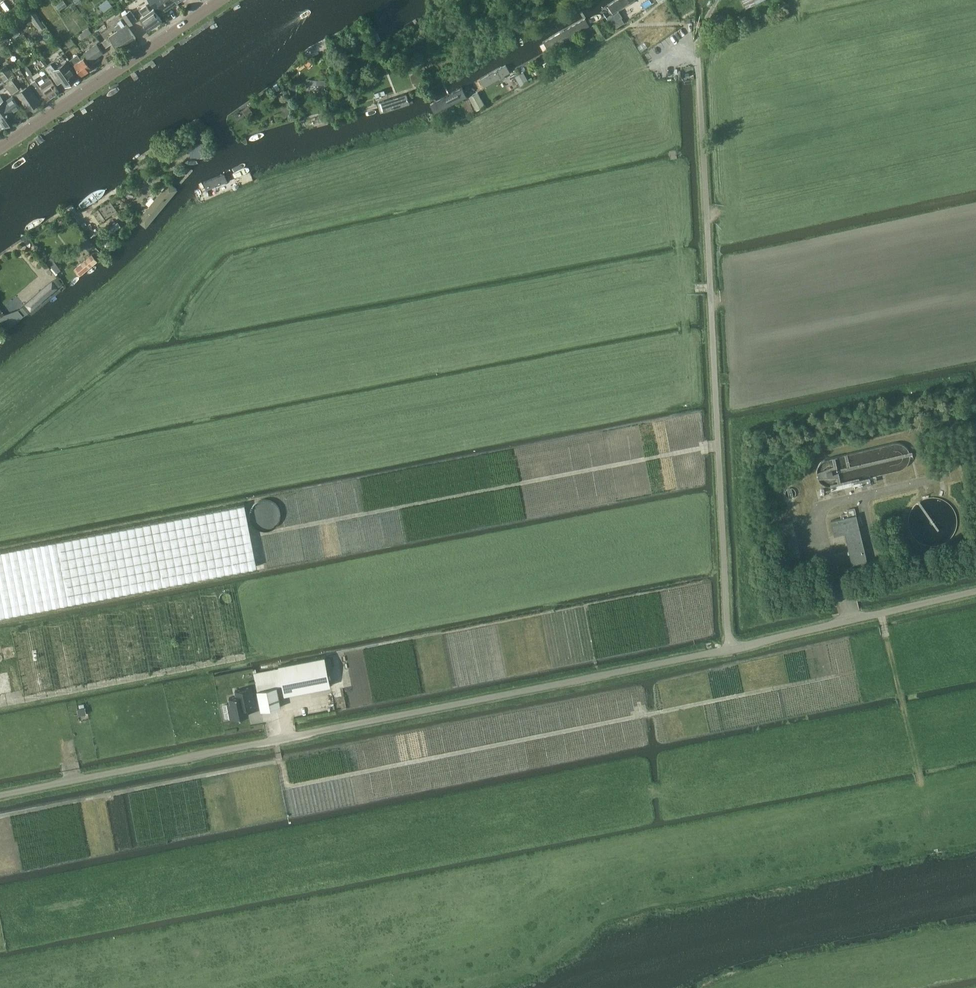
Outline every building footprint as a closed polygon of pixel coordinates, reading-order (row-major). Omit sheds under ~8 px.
[(112,6),(108,0),(106,0),(99,5),(104,12),(112,6)] [(177,2),(176,0),(151,0),(156,7),(162,3),(166,9),(177,2)] [(602,7),(608,15),(631,0),(613,0),(602,7)] [(140,9),(143,15),(140,16),(149,29),(162,20),(153,8),(149,10),(146,5),(140,9)] [(129,26),(138,20),(132,11),(123,17),(129,26)] [(723,15),(709,24),(715,32),(728,23),(723,15)] [(613,16),(608,19),(615,29),(624,22),(621,18),(616,21),(613,16)] [(589,26),(584,17),(544,41),(549,50),(589,26)] [(603,20),(593,25),(597,32),(595,34),(597,37),(609,30),(603,20)] [(118,50),(135,38),(126,25),(125,26),(122,21),(117,24),(118,25),(115,27),(117,31),(102,42),(106,47),(113,42),(118,50)] [(86,55),(81,59),(78,54),(70,59),(74,65),(75,64),(82,74),(91,68),(87,62),(90,60),(90,61),(103,52),(97,43),(84,52),(86,55)] [(66,85),(78,77),(62,54),(46,66),(58,84),(63,80),(66,85)] [(510,72),(505,63),(479,77),(483,86),(510,72)] [(31,73),(25,76),(39,97),(45,94),(48,99),(59,91),(46,72),(41,75),(40,74),(35,77),(31,73)] [(523,72),(515,77),(520,86),(528,81),(523,72)] [(13,93),(19,89),(12,78),(6,83),(13,93)] [(307,79),(306,95),(325,95),(326,80),(307,79)] [(297,84),(293,88),(297,93),(301,88),(297,84)] [(28,109),(39,101),(29,85),(17,92),(28,109)] [(463,98),(459,89),(439,98),(443,107),(463,98)] [(411,106),(407,92),(381,99),(385,113),(411,106)] [(478,92),(469,96),(476,110),(485,105),(478,92)] [(20,106),(12,95),(5,100),(0,94),(0,118),(5,126),(17,118),(12,112),(20,106)] [(468,99),(461,102),(466,114),(473,111),(468,99)] [(190,144),(191,156),(206,155),(205,143),(190,144)] [(228,181),(224,170),(202,178),(207,189),(228,181)] [(169,177),(135,213),(144,221),(177,186),(169,177)] [(110,201),(94,212),(100,222),(117,210),(110,201)] [(118,222),(107,229),(110,234),(121,227),(118,222)] [(87,237),(81,241),(87,248),(92,244),(87,237)] [(91,254),(74,268),(80,275),(97,261),(91,254)] [(47,261),(56,272),(61,268),(52,257),(47,261)] [(57,278),(53,281),(58,287),(62,284),(57,278)] [(52,280),(24,304),(30,311),(58,288),(52,280)] [(24,305),(19,309),(25,315),(30,311),(24,305)] [(876,478),(875,474),(834,484),(835,488),(853,484),(853,487),(871,483),(870,480),(876,478)] [(277,525),(279,500),(254,498),(252,523),(277,525)] [(188,513),(35,543),(35,542),(0,549),(0,615),(78,600),(200,576),(255,567),(242,503),(188,513)] [(841,518),(831,520),(835,535),(845,533),(853,564),(868,561),(862,539),(860,530),(857,514),(855,507),(846,509),(847,511),(847,513),(840,515),(841,518)] [(787,559),(801,556),(793,523),(780,526),(787,559)] [(9,644),(6,632),(0,633),(0,646),(9,644)] [(325,656),(279,665),(285,694),(331,686),(325,656)] [(12,691),(6,661),(0,662),(0,693),(12,691)] [(235,696),(228,697),(229,702),(223,704),(225,717),(229,717),(230,719),(237,717),(248,715),(247,707),(255,706),(254,699),(251,686),(234,689),(235,696)] [(261,711),(280,707),(277,687),(257,691),(261,711)] [(86,713),(84,706),(77,708),(78,715),(86,713)]
